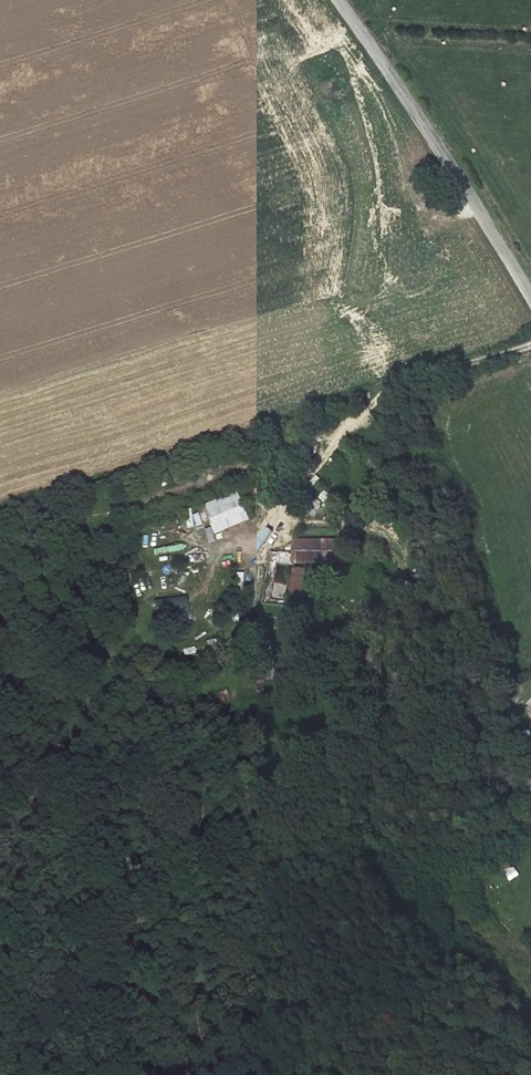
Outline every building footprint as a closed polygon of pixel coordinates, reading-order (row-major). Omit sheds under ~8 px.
[(444,173),(441,168),(435,172),(433,170),(431,171),(429,172),(428,174),(426,177),(429,182),(431,183),(432,183),(435,181),(437,179),(437,176),(444,173)] [(311,485),(300,505),(313,513),(324,493),(311,485)] [(325,502),(330,493),(323,489),(318,498),(325,502)] [(235,491),(201,505),(212,533),(247,519),(235,491)] [(198,525),(207,521),(203,509),(193,513),(198,525)] [(293,563),(339,561),(338,536),(292,538),(293,563)] [(153,554),(182,551),(181,544),(152,548),(153,554)] [(292,551),(272,551),(272,562),(292,562),(292,551)] [(293,565),(286,595),(299,598),(306,568),(293,565)] [(186,596),(154,598),(155,619),(187,617),(186,596)] [(504,873),(509,881),(520,875),(514,866),(504,873)]
